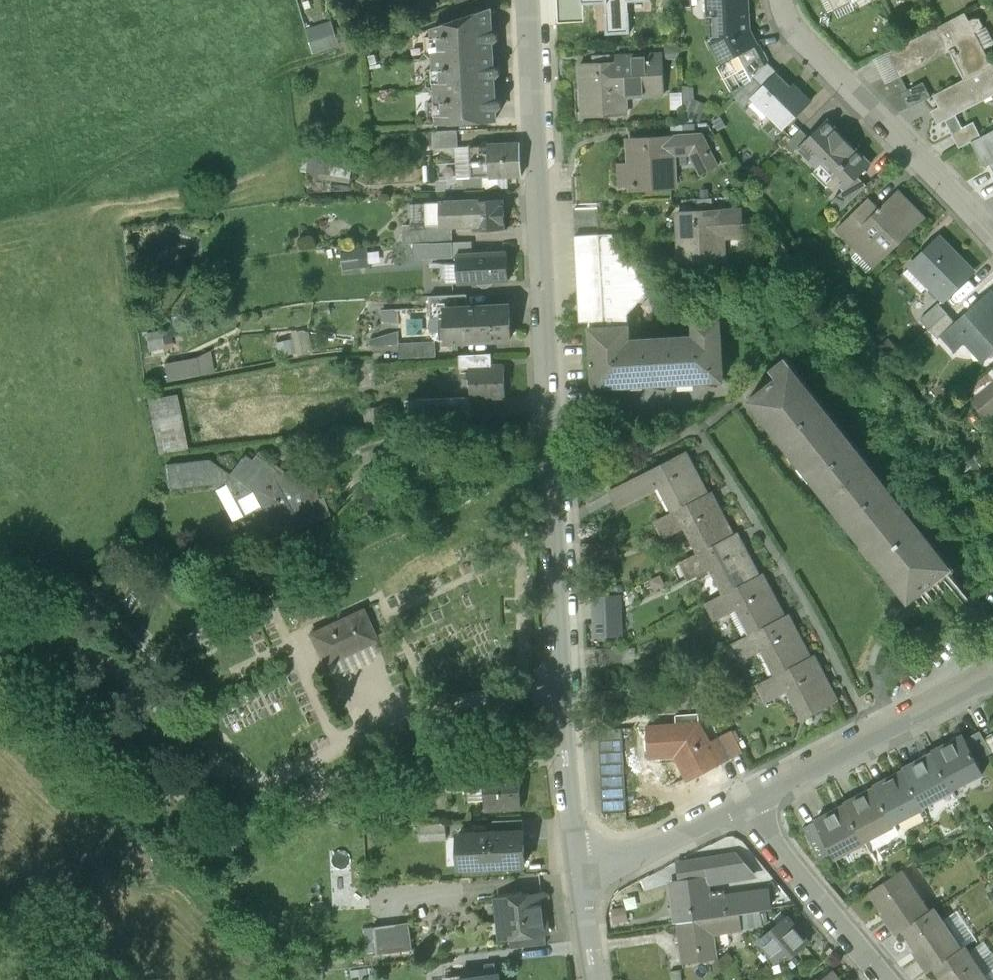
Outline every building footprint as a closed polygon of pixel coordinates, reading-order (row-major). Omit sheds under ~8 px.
[(581,0),(557,0),(558,23),(585,21),(584,3),(582,3),(581,0)] [(582,3),(584,3),(606,2),(607,33),(631,31),(630,1),(641,0),(581,0),(582,3)] [(718,39),(712,39),(724,62),(731,59),(757,45),(748,30),(747,0),(711,0),(711,17),(717,17),(718,39)] [(833,10),(849,2),(849,0),(828,0),(833,10)] [(490,8),(434,27),(435,36),(425,36),(426,55),(432,58),(436,58),(493,54),(492,42),(495,42),(500,37),(499,35),(495,31),(492,31),(490,8)] [(965,13),(888,52),(898,71),(949,46),(953,54),(959,51),(971,75),(991,65),(965,13)] [(330,22),(308,29),(315,52),(338,44),(330,22)] [(757,45),(731,59),(745,85),(753,77),(766,64),(757,45)] [(664,53),(624,54),(624,59),(610,60),(610,54),(595,54),(595,60),(582,61),(583,86),(588,86),(589,108),(607,107),(607,112),(626,111),(625,88),(644,87),(645,93),(666,92),(664,53)] [(493,54),(436,58),(436,68),(427,69),(428,85),(435,90),(438,90),(495,87),(494,76),(497,76),(501,72),(501,69),(497,65),(494,65),(493,54)] [(934,94),(943,113),(992,87),(992,64),(991,65),(971,75),(934,94)] [(798,94),(775,73),(762,85),(752,96),(753,98),(783,127),(809,101),(800,92),(798,94)] [(745,85),(735,95),(745,106),(753,98),(752,96),(762,85),(753,77),(745,85)] [(923,82),(901,93),(908,107),(930,96),(923,82)] [(495,87),(438,90),(438,100),(429,101),(430,118),(437,123),(497,120),(496,109),(499,109),(503,104),(503,102),(499,98),(496,98),(495,87)] [(853,152),(833,132),(836,129),(827,119),(809,137),(799,148),(818,167),(826,159),(836,169),(832,172),(847,187),(859,175),(871,163),(856,149),(853,152)] [(974,121),(952,132),(959,146),(974,139),(981,135),(974,121)] [(801,128),(785,144),(794,152),(799,148),(809,137),(801,128)] [(458,129),(434,130),(435,143),(435,147),(459,146),(458,129)] [(981,135),(974,139),(984,159),(990,156),(992,154),(992,129),(981,135)] [(672,134),(630,136),(631,161),(636,161),(637,184),(656,183),(656,188),(674,187),(672,134)] [(521,142),(471,145),(471,161),(522,158),(521,142)] [(326,159),(311,157),(308,170),(323,172),(326,159)] [(522,158),(471,161),(472,176),(472,177),(484,177),(524,174),(522,158)] [(847,187),(833,200),(843,209),(868,185),(859,175),(847,187)] [(472,176),(461,176),(461,182),(449,183),(449,189),(485,188),(484,177),(472,177),(472,176)] [(851,239),(865,254),(869,250),(880,261),(925,217),(899,191),(869,221),(851,239)] [(505,199),(428,202),(429,224),(429,225),(475,221),(476,228),(506,227),(505,199)] [(598,206),(576,208),(577,221),(599,220),(598,206)] [(723,207),(681,209),(682,234),(686,234),(687,257),(706,256),(706,260),(725,260),(723,207)] [(859,211),(841,229),(851,239),(869,221),(859,211)] [(599,220),(577,221),(582,320),(590,319),(590,326),(605,325),(600,233),(599,220)] [(453,224),(429,225),(429,224),(405,225),(406,244),(431,243),(453,242),(453,224)] [(629,313),(649,289),(613,233),(600,233),(605,325),(629,324),(629,313)] [(974,272),(941,236),(914,261),(925,272),(926,271),(936,282),(931,286),(943,300),(974,272)] [(453,242),(431,243),(432,258),(454,257),(453,242)] [(341,266),(365,265),(364,248),(340,249),(341,266)] [(508,251),(459,254),(460,282),(509,279),(508,251)] [(989,291),(954,322),(941,333),(942,334),(956,350),(973,335),(989,354),(992,351),(992,295),(989,291)] [(468,294),(430,296),(431,318),(431,319),(431,332),(432,335),(434,338),(437,339),(440,340),(440,341),(448,340),(448,341),(512,338),(510,305),(468,307),(468,294)] [(937,302),(920,318),(928,328),(946,312),(937,302)] [(946,312),(928,328),(937,338),(942,334),(941,333),(954,322),(946,312)] [(694,339),(630,343),(629,324),(605,325),(590,326),(594,387),(724,380),(720,319),(693,321),(694,339)] [(311,348),(308,328),(291,331),(292,337),(275,340),(277,353),(311,348)] [(431,339),(399,339),(400,355),(432,354),(431,339)] [(210,351),(161,361),(165,380),(213,370),(210,351)] [(493,352),(462,354),(463,369),(472,368),(473,399),(508,397),(506,365),(494,366),(493,352)] [(946,571),(789,369),(793,365),(786,356),(771,368),(778,376),(748,399),(908,601),(946,571)] [(974,399),(988,416),(992,412),(992,383),(974,399)] [(180,424),(172,392),(145,398),(152,430),(180,424)] [(468,397),(424,399),(425,423),(469,418),(468,397)] [(707,495),(685,452),(631,480),(637,493),(639,496),(667,481),(673,494),(671,495),(679,509),(707,495)] [(306,480),(298,483),(293,472),(282,476),(258,457),(253,464),(246,459),(232,478),(211,463),(169,468),(172,492),(227,485),(237,502),(242,499),(253,493),(258,501),(256,502),(261,511),(263,509),(269,520),(252,529),(263,549),(280,539),(335,516),(328,499),(323,501),(318,489),(311,492),(306,480)] [(631,480),(611,490),(617,503),(637,493),(631,480)] [(679,509),(656,521),(664,537),(694,522),(699,533),(697,534),(705,550),(733,535),(711,493),(707,495),(679,509)] [(759,576),(737,534),(733,535),(705,550),(681,562),(690,578),(718,564),(724,575),(721,576),(729,591),(759,576)] [(616,542),(592,543),(593,558),(616,556),(616,542)] [(729,591),(708,602),(716,618),(745,604),(751,615),(748,617),(756,631),(784,616),(763,574),(759,576),(729,591)] [(618,594),(595,595),(595,610),(619,609),(618,594)] [(361,609),(309,633),(323,664),(324,663),(320,654),(370,632),(374,641),(375,640),(361,609)] [(756,631),(733,643),(742,659),(770,645),(776,656),(774,657),(781,672),(810,657),(788,614),(784,616),(756,631)] [(621,647),(597,648),(598,663),(622,662),(621,647)] [(781,672),(759,684),(767,700),(795,686),(801,698),(798,699),(806,715),(836,700),(813,656),(810,657),(781,672)] [(699,716),(672,717),(672,725),(649,726),(650,744),(669,743),(689,779),(722,763),(711,742),(700,722),(699,716)] [(623,727),(599,728),(604,813),(627,811),(623,727)] [(733,731),(721,737),(732,758),(744,752),(733,731)] [(732,758),(721,737),(711,742),(722,763),(732,758)] [(964,737),(934,753),(935,754),(950,783),(980,767),(964,737)] [(935,754),(905,769),(905,770),(921,800),(951,785),(950,783),(935,754)] [(905,770),(875,785),(876,787),(891,817),(921,802),(921,800),(905,770)] [(520,772),(486,774),(488,809),(523,807),(520,772)] [(876,787),(846,802),(847,804),(862,835),(892,819),(891,817),(876,787)] [(847,804),(817,820),(833,852),(863,836),(862,835),(847,804)] [(817,820),(803,827),(819,858),(833,852),(817,820)] [(445,823),(420,824),(420,840),(446,838),(445,823)] [(524,829),(460,832),(461,866),(526,863),(524,829)] [(732,850),(704,864),(705,874),(741,860),(732,850)] [(704,864),(680,868),(681,880),(706,876),(705,874),(704,864)] [(900,871),(872,889),(891,918),(888,919),(897,932),(904,928),(927,912),(900,871)] [(681,880),(673,881),(678,922),(740,912),(744,912),(741,897),(710,902),(706,876),(681,880)] [(523,893),(499,895),(502,920),(494,920),(495,935),(512,933),(546,930),(548,930),(544,893),(524,895),(523,893)] [(927,912),(904,928),(923,956),(921,958),(929,971),(936,966),(959,950),(932,909),(927,912)] [(740,912),(678,922),(684,963),(717,958),(714,935),(743,930),(740,912)] [(787,916),(772,929),(759,939),(777,961),(790,950),(794,955),(809,942),(787,916)] [(410,920),(371,926),(376,952),(414,946),(410,920)] [(546,930),(512,933),(513,946),(547,942),(546,930)] [(936,966),(945,979),(985,979),(963,948),(959,950),(936,966)] [(468,972),(469,979),(457,979),(503,979),(502,974),(499,974),(499,968),(468,972)] [(823,979),(839,979),(832,972),(823,979)]
